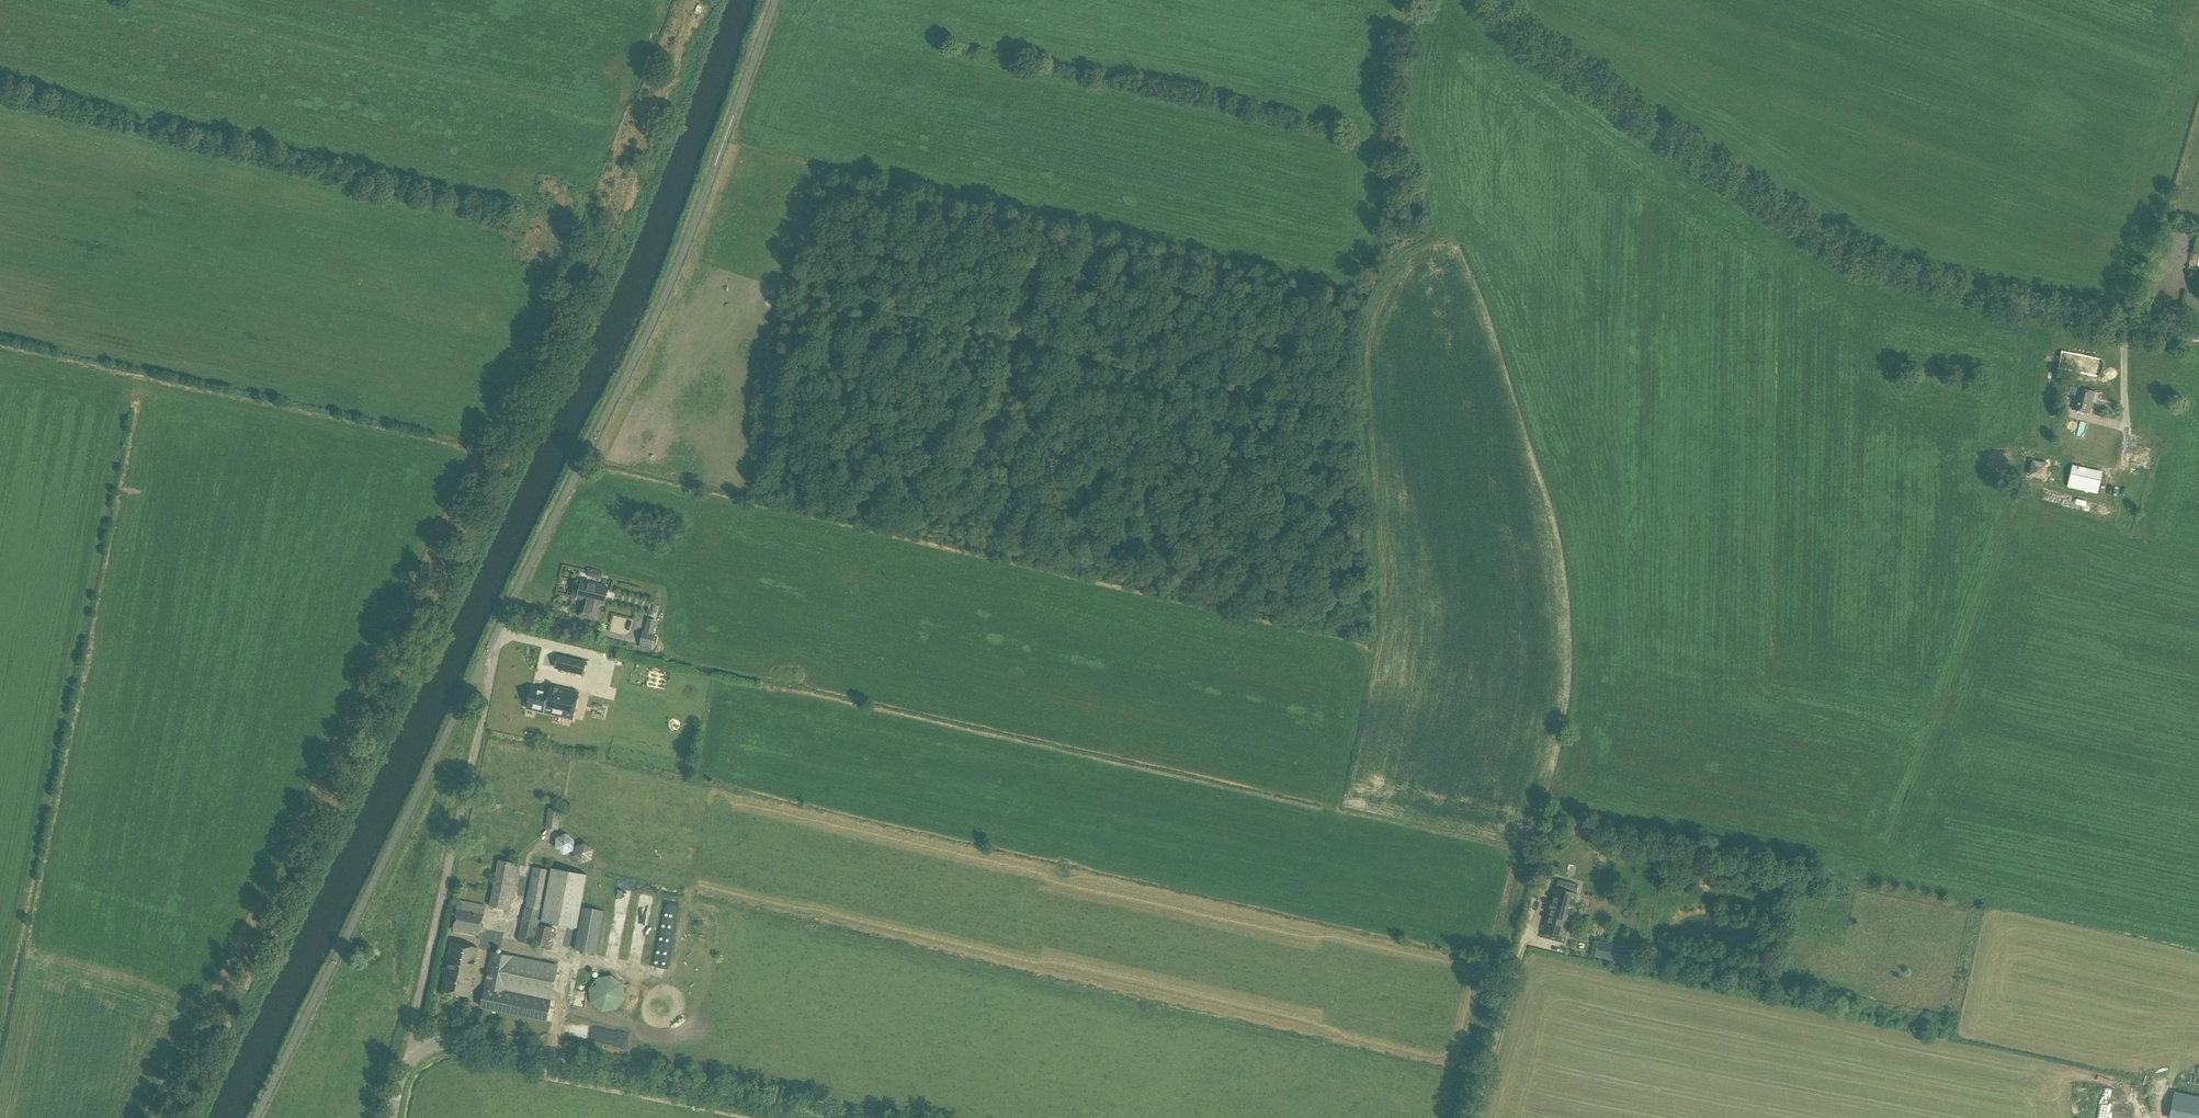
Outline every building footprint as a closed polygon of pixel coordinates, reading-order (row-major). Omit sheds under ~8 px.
[(2104,365),(2103,359),(2061,351),(2058,369),(2098,377),(2102,372),(2104,365)] [(2094,392),(2077,388),(2072,410),(2089,414),(2094,392)] [(2100,472),(2071,466),(2067,488),(2095,493),(2100,472)] [(580,615),(596,618),(599,603),(605,605),(609,588),(582,581),(578,598),(583,600),(580,615)] [(641,645),(652,647),(654,634),(653,634),(656,621),(648,620),(645,632),(644,632),(641,645)] [(558,655),(555,668),(583,675),(586,662),(558,655)] [(527,708),(572,719),(579,693),(550,686),(550,689),(544,687),(543,690),(532,687),(527,708)] [(558,829),(560,810),(549,808),(546,828),(558,829)] [(508,910),(518,864),(499,860),(490,906),(508,910)] [(533,867),(526,908),(525,907),(518,941),(534,944),(548,947),(552,928),(539,924),(541,911),(542,911),(549,870),(533,867)] [(588,874),(553,867),(542,920),(577,927),(588,874)] [(1577,894),(1554,888),(1543,931),(1563,936),(1566,921),(1570,922),(1577,894)] [(480,932),(485,906),(459,900),(453,928),(480,932)] [(584,907),(575,949),(596,953),(604,911),(584,907)] [(1632,946),(1605,941),(1601,958),(1629,964),(1632,946)] [(443,991),(469,996),(478,948),(452,943),(443,991)] [(493,952),(483,999),(481,1007),(547,1020),(550,1000),(556,965),(513,956),(493,952)] [(589,989),(591,1003),(602,1011),(616,1009),(625,998),(623,984),(612,975),(597,977),(589,989)] [(2168,1117),(2198,1117),(2198,1096),(2174,1091),(2168,1117)]
